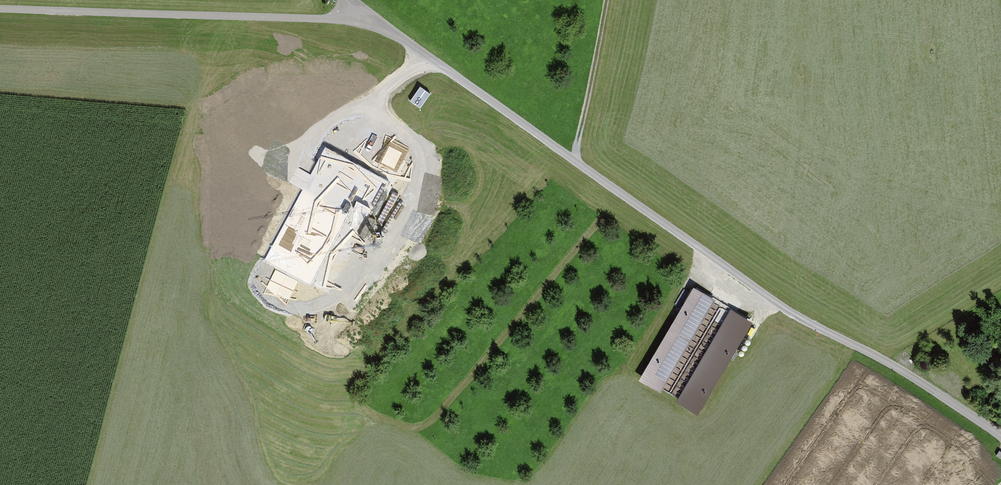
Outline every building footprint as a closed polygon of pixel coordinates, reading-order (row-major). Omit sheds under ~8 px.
[(751,320),(694,287),(641,378),(697,411),(751,320)]
